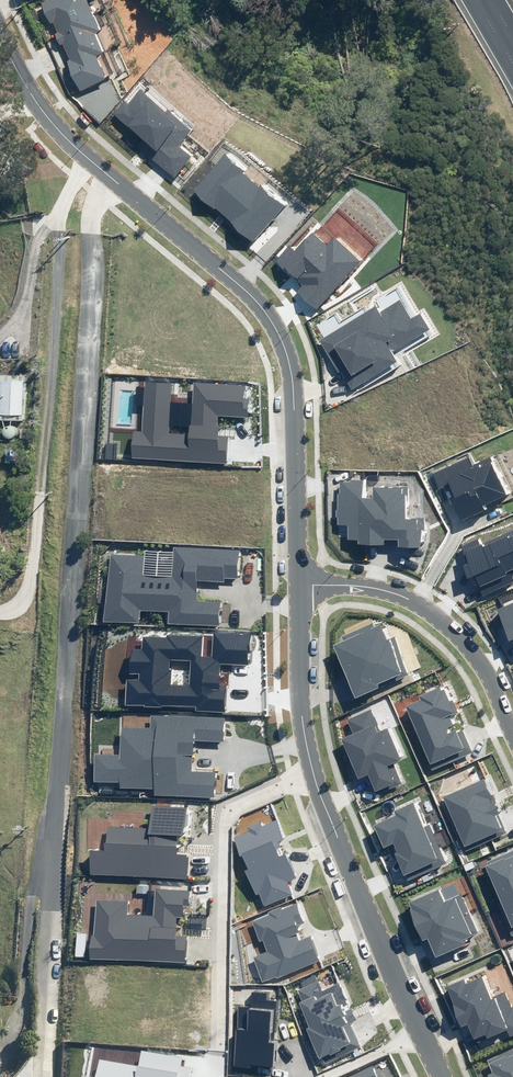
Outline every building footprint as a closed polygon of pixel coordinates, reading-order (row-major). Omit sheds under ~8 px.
[(40,2),(50,25),(52,23),(57,33),(53,34),(59,46),(63,45),(69,59),(66,61),(80,90),(105,79),(94,55),(103,51),(93,30),(97,29),(84,0),(45,0),(40,2)] [(165,111),(140,91),(129,106),(123,101),(112,116),(142,139),(135,147),(175,179),(193,156),(180,146),(193,130),(167,109),(165,111)] [(244,171),(225,154),(194,190),(213,207),(215,204),(232,219),(230,221),(253,241),(284,204),(261,184),(259,186),(243,172),(244,171)] [(327,245),(312,232),(295,252),(288,246),(275,260),(303,284),(295,294),(317,313),(363,260),(335,236),(327,245)] [(411,319),(400,301),(378,314),(374,307),(317,341),(337,375),(341,372),(352,390),(397,363),(391,354),(430,330),(420,314),(411,319)] [(27,413),(27,380),(4,380),(4,413),(27,413)] [(172,384),(145,382),(142,432),(134,431),(133,457),(225,462),(226,438),(217,438),(218,416),(248,417),(249,399),(244,399),(245,385),(193,382),(192,403),(191,427),(190,434),(169,433),(170,426),(171,402),(172,384)] [(170,426),(191,427),(192,403),(171,402),(170,426)] [(9,461),(23,462),(23,455),(21,455),(21,449),(10,448),(9,461)]
